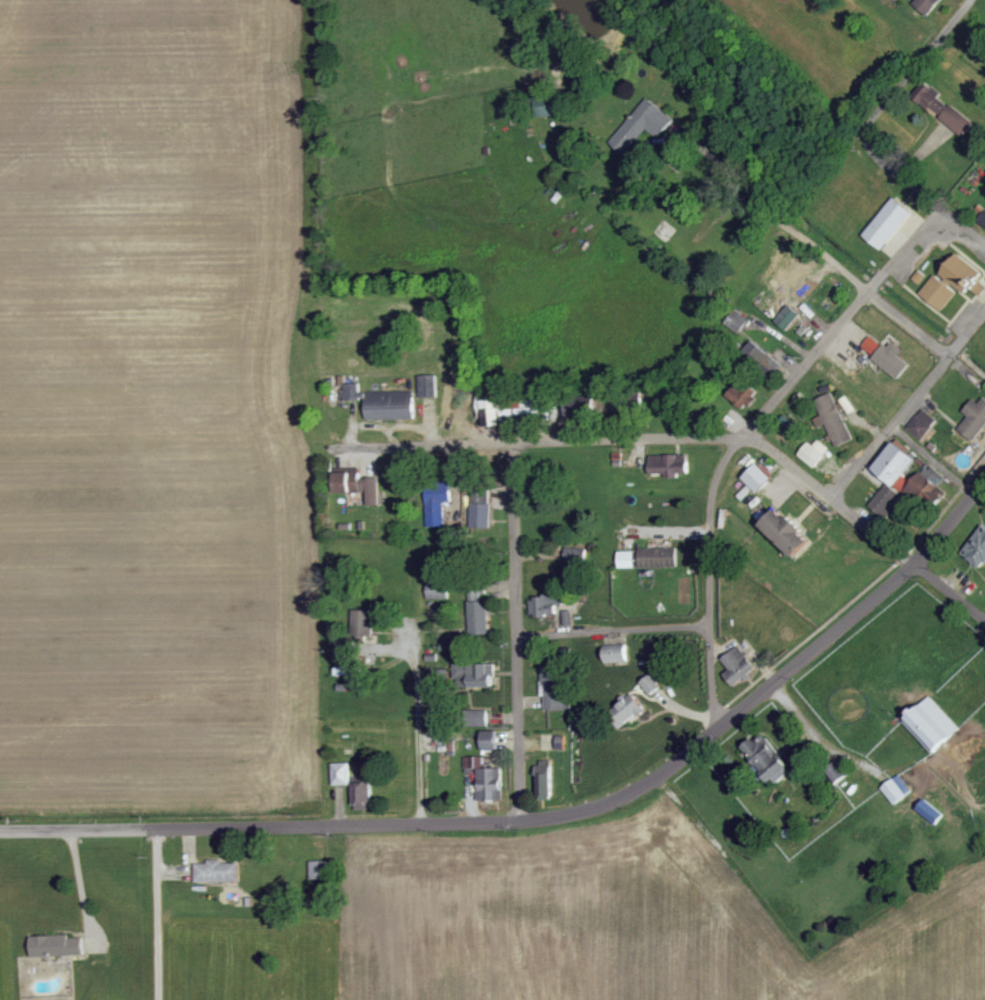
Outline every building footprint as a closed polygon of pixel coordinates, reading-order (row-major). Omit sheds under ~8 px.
[(930,17),(943,0),(918,0),(914,5),(930,17)] [(920,97),(961,138),(975,125),(953,103),(951,105),(932,86),(920,97)] [(537,96),(539,117),(560,114),(557,94),(537,96)] [(646,125),(662,137),(676,119),(647,97),(613,141),(626,151),(646,125)] [(861,233),(892,195),(911,210),(880,248),(861,233)] [(882,249),(892,258),(911,237),(901,229),(882,249)] [(942,276),(969,294),(984,271),(957,253),(942,276)] [(913,279),(921,284),(927,275),(920,270),(913,279)] [(943,311),(958,291),(935,274),(921,294),(943,311)] [(776,321),(788,330),(799,317),(787,307),(776,321)] [(752,322),(738,308),(725,321),(740,334),(752,322)] [(863,347),(874,355),(882,345),(872,336),(863,347)] [(875,360),(900,379),(911,364),(900,355),(904,349),(891,339),(875,360)] [(743,353),(773,375),(783,363),(752,341),(743,353)] [(438,397),(438,374),(420,375),(421,397),(438,397)] [(727,395),(744,410),(761,392),(746,379),(741,385),(738,383),(727,395)] [(367,419),(416,418),(415,391),(361,391),(361,383),(346,383),(346,400),(367,400),(367,419)] [(827,423),(838,447),(855,439),(834,392),(816,400),(823,416),(816,419),(819,427),(827,423)] [(964,411),(970,417),(959,429),(974,441),(984,428),(984,398),(980,403),(975,399),(964,411)] [(501,399),(484,400),(485,427),(502,426),(501,399)] [(540,413),(540,399),(525,399),(525,407),(516,407),(516,413),(540,413)] [(938,420),(924,408),(908,428),(922,440),(938,420)] [(816,468),(831,448),(816,437),(801,457),(816,468)] [(874,467),(895,486),(918,460),(897,442),(874,467)] [(651,455),(651,473),(667,473),(667,477),(680,477),(680,473),(690,473),(689,454),(651,455)] [(888,483),(871,504),(888,518),(906,496),(919,506),(927,497),(934,502),(940,494),(936,490),(946,477),(928,462),(902,494),(888,483)] [(774,477),(758,463),(744,478),(759,492),(774,477)] [(336,471),(336,493),(369,492),(369,506),(379,505),(379,478),(361,478),(360,470),(336,471)] [(428,528),(446,527),(445,503),(452,503),(451,479),(426,480),(428,528)] [(491,527),(491,488),(473,487),(472,527),(491,527)] [(795,558),(813,541),(781,507),(763,523),(795,558)] [(984,524),(964,554),(984,568),(984,525),(984,524)] [(640,548),(641,568),(679,567),(678,548),(640,548)] [(619,551),(620,569),(636,568),(635,550),(619,551)] [(449,581),(428,582),(428,600),(450,599),(449,581)] [(531,597),(532,618),(558,617),(558,605),(564,605),(563,596),(531,597)] [(469,601),(470,635),(490,634),(490,601),(469,601)] [(375,636),(374,610),(353,610),(354,637),(375,636)] [(723,658),(731,670),(725,673),(733,685),(757,670),(742,646),(723,658)] [(606,663),(629,663),(628,648),(606,648),(606,663)] [(456,663),(455,687),(495,688),(496,664),(456,663)] [(546,710),(566,709),(566,665),(542,665),(543,697),(546,697),(546,710)] [(662,686),(652,674),(642,683),(652,695),(662,686)] [(623,730),(647,708),(634,693),(620,706),(625,712),(615,721),(623,730)] [(962,728),(931,696),(905,721),(935,754),(962,728)] [(489,710),(469,709),(468,726),(489,726),(489,710)] [(483,750),(498,750),(497,730),(482,731),(483,750)] [(757,763),(774,785),(793,771),(763,733),(741,751),(753,766),(757,763)] [(503,769),(484,769),(484,757),(465,757),(465,769),(479,769),(480,802),(503,801),(503,769)] [(552,760),(538,761),(539,797),(553,797),(552,760)] [(850,774),(838,762),(828,772),(840,784),(850,774)] [(351,763),(333,764),(334,785),(351,785),(351,763)] [(883,787),(895,804),(913,792),(902,775),(883,787)] [(354,783),(354,810),(373,810),(372,782),(354,783)] [(946,814),(926,799),(918,809),(938,825),(946,814)] [(240,882),(240,863),(224,863),(224,861),(196,862),(196,883),(240,882)] [(311,862),(311,880),(329,879),(329,861),(311,862)] [(31,936),(32,958),(84,956),(84,938),(70,939),(69,935),(31,936)]
